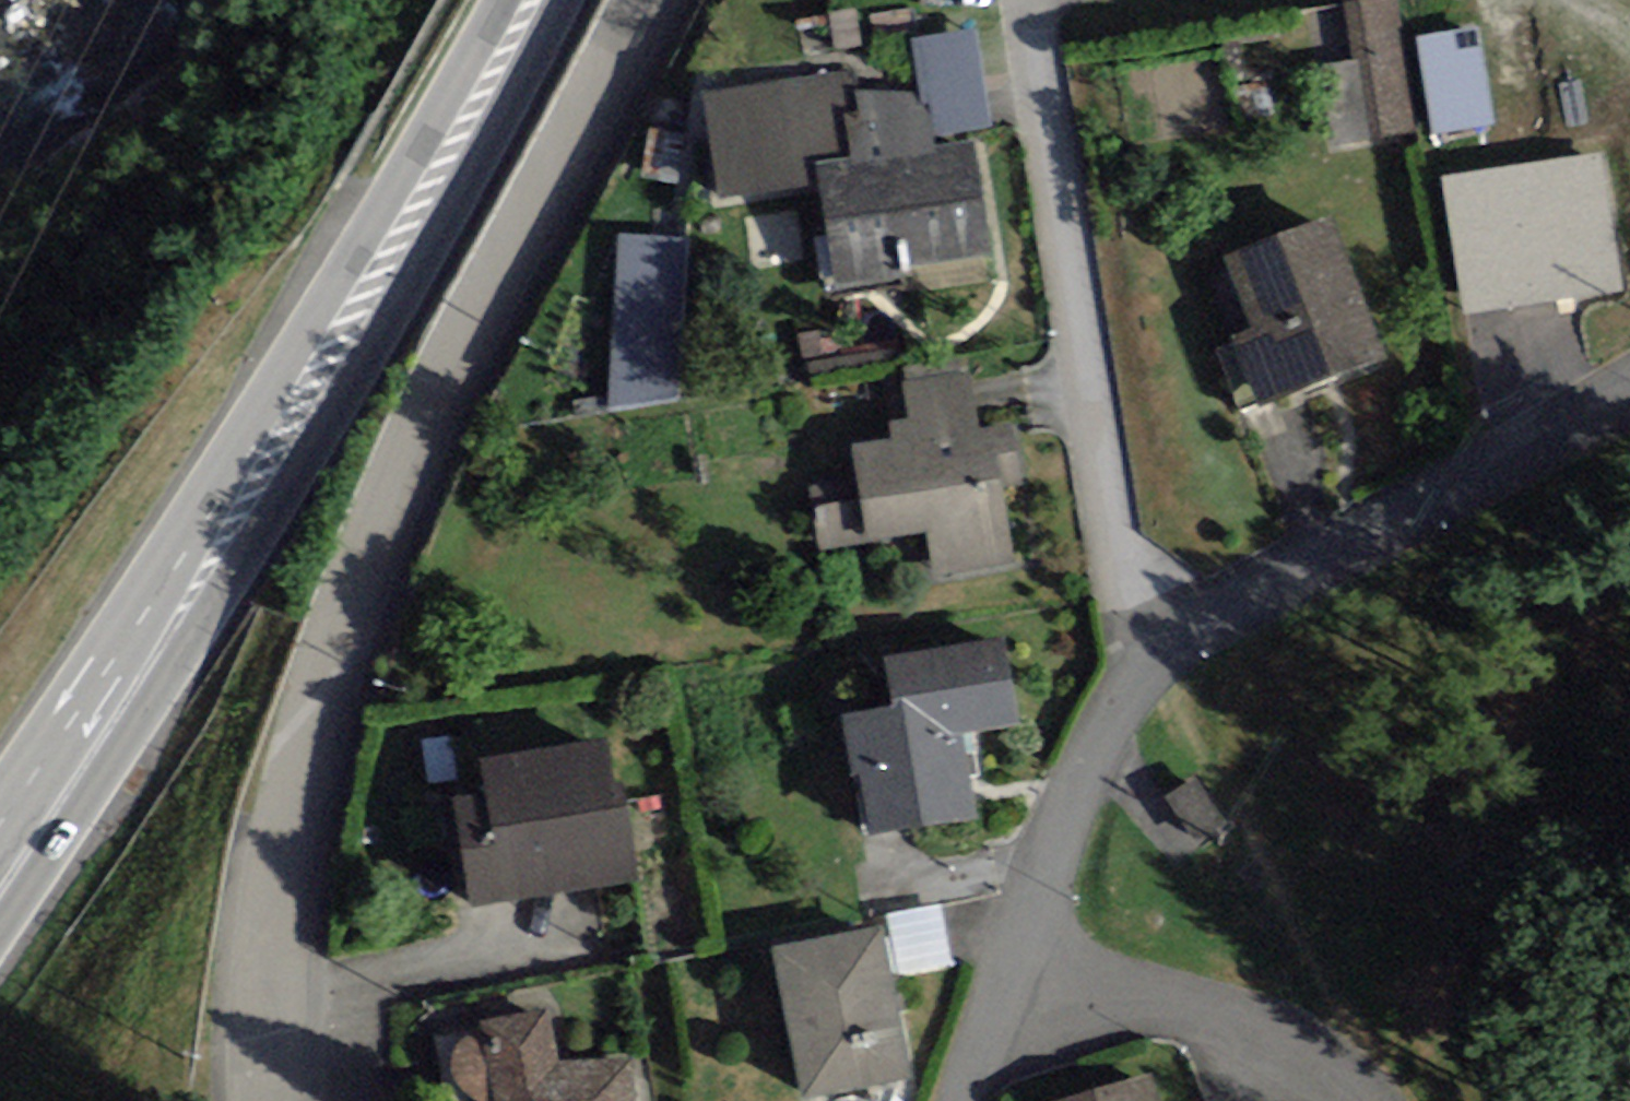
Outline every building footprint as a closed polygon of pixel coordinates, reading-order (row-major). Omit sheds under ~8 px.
[(1312,68),(1326,148),(1416,132),(1393,0),(1350,0),(1343,1),(1353,61),(1312,68)] [(1496,125),(1479,25),(1415,36),(1432,136),(1496,125)] [(977,30),(911,39),(919,93),(921,107),(928,106),(932,136),(992,127),(977,30)] [(900,270),(993,255),(974,137),(933,144),(928,106),(921,107),(919,93),(858,92),(853,70),(700,93),(717,199),(818,182),(837,298),(903,287),(900,270)] [(1599,152),(1441,177),(1463,318),(1621,292),(1599,152)] [(1389,359),(1331,215),(1225,258),(1253,328),(1229,337),(1258,411),(1389,359)] [(690,238),(620,234),(611,411),(680,399),(690,238)] [(934,582),(1015,566),(1008,518),(1003,485),(1024,482),(1014,423),(980,429),(970,369),(902,381),(908,418),(887,422),(890,439),(854,445),(859,476),(811,485),(823,551),(924,533),(934,582)] [(869,836),(977,818),(963,734),(1019,724),(1004,635),(882,655),(891,705),(841,714),(851,775),(859,774),(869,836)] [(483,792),(454,796),(472,907),(638,881),(622,783),(613,785),(606,737),(478,757),(483,792)] [(1168,860),(1229,838),(1209,784),(1148,806),(1168,860)] [(940,903),(886,914),(899,977),(954,966),(940,903)] [(913,1076),(882,926),(773,948),(803,1098),(913,1076)] [(633,1057),(558,1060),(549,1008),(483,1020),(484,1030),(476,1032),(469,1034),(459,1041),(454,1052),(453,1065),(455,1076),(461,1088),(469,1096),(480,1099),(481,1100),(635,1100),(633,1057)] [(1152,1073),(1062,1100),(1161,1100),(1152,1073)]
